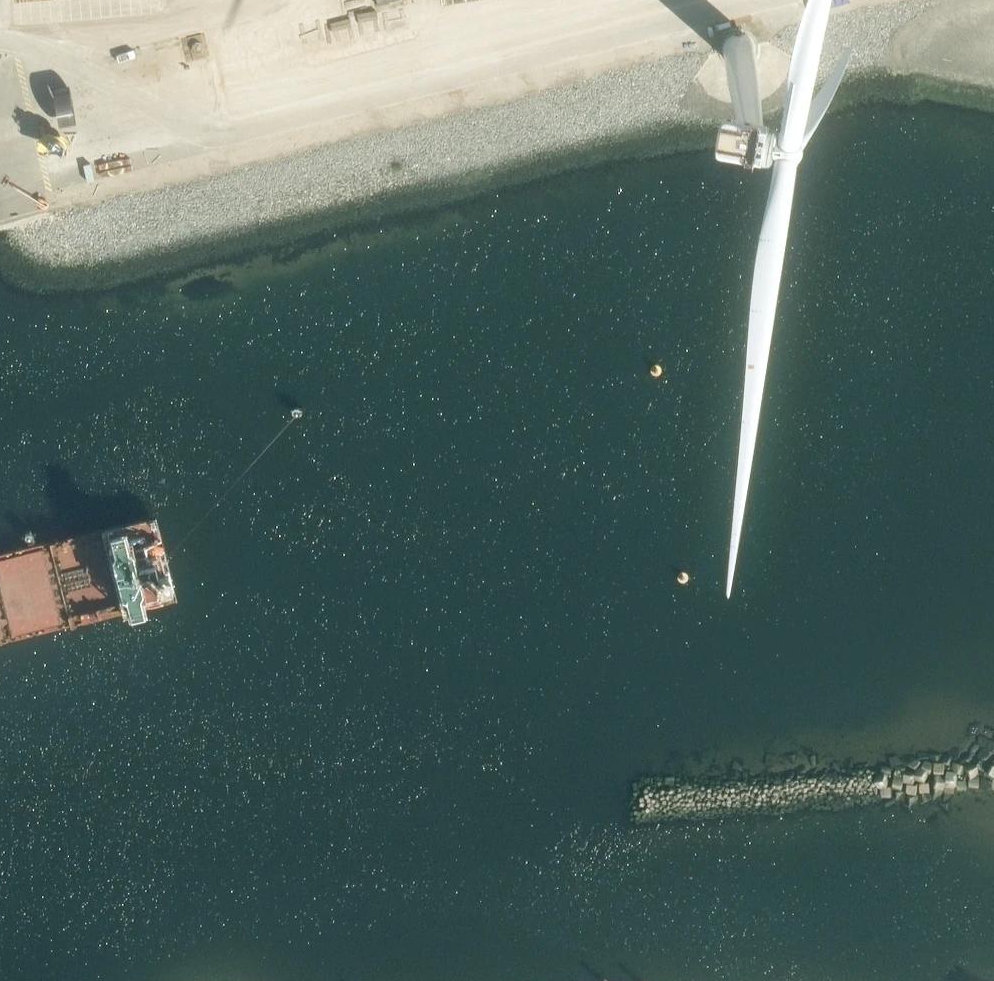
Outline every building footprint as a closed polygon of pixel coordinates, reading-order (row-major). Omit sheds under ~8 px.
[(722,46),(722,48),(722,50),(722,52),(723,55),(724,57),(725,58),(727,60),(728,62),(730,63),(732,64),(734,64),(736,65),(739,65),(741,65),(743,64),(745,63),(747,62),(749,61),(750,59),(752,57),(753,55),(753,54),(754,53),(754,52),(754,51),(754,50),(754,48),(754,47),(754,46),(754,45),(753,44),(753,42),(752,41),(752,40),(751,39),(750,38),(749,37),(748,37),(747,36),(746,35),(744,34),(742,33),(739,33),(737,33),(735,33),(733,34),(731,35),(729,36),(728,37),(726,38),(725,40),(724,42),(723,44),(722,46)]
